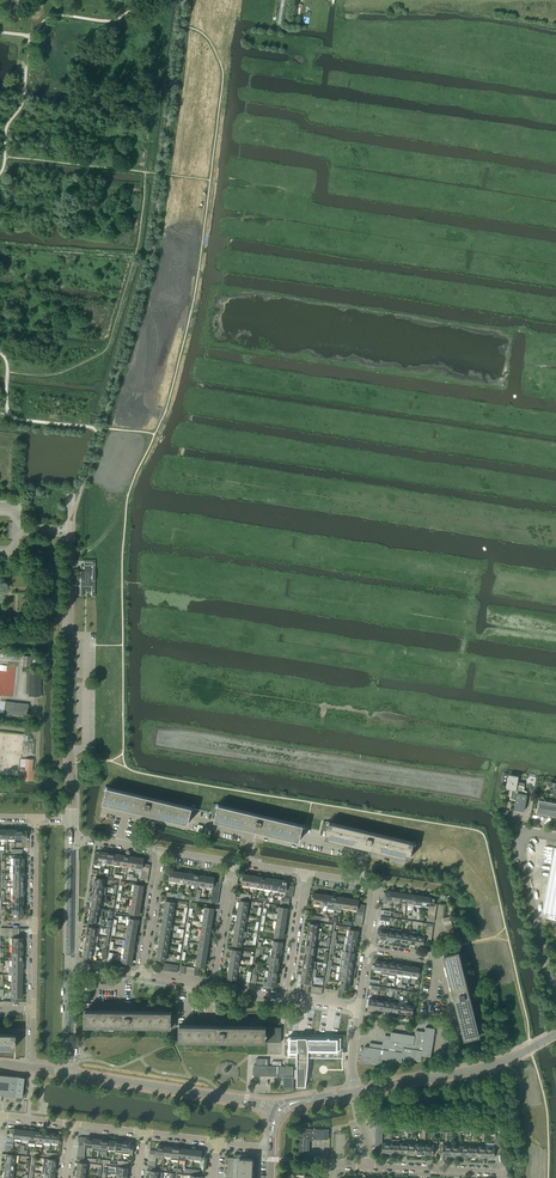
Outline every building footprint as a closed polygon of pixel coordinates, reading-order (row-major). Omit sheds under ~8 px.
[(95,596),(95,562),(92,562),(84,562),(84,565),(81,565),(80,596),(83,596),(83,588),(92,590),(92,596),(95,596)] [(31,657),(24,657),(23,666),(30,666),(31,657)] [(28,696),(40,696),(41,672),(29,672),(28,696)] [(27,716),(29,704),(5,701),(4,713),(27,716)] [(24,777),(24,780),(34,781),(34,770),(32,770),(33,759),(26,759),(25,759),(25,767),(24,777)] [(503,773),(502,782),(506,783),(506,787),(506,788),(506,789),(507,789),(510,789),(511,792),(510,798),(510,799),(511,799),(515,800),(514,808),(514,809),(515,809),(523,811),(524,811),(524,810),(527,795),(527,794),(526,794),(527,791),(524,790),(523,790),(523,789),(524,786),(520,785),(517,785),(518,777),(518,776),(517,776),(509,774),(507,773),(503,773)] [(192,808),(107,788),(103,803),(188,824),(192,808)] [(536,813),(542,814),(552,816),(555,817),(555,803),(544,801),(543,796),(540,795),(536,813)] [(299,841),(303,825),(218,805),(218,807),(213,805),(211,813),(216,814),(214,821),(299,841)] [(325,838),(365,848),(410,858),(414,843),(329,822),(328,824),(324,823),(323,830),(327,831),(325,838)] [(23,829),(15,829),(15,838),(22,838),(22,840),(26,840),(26,830),(23,830),(23,829)] [(541,913),(555,915),(555,847),(553,847),(541,913)] [(105,863),(107,852),(100,851),(99,852),(96,852),(94,864),(101,865),(102,862),(105,863)] [(113,864),(114,853),(107,852),(105,863),(113,864)] [(120,865),(122,855),(114,853),(113,864),(120,865)] [(127,866),(129,856),(122,855),(120,865),(127,866)] [(135,867),(136,857),(129,856),(127,866),(135,867)] [(142,868),(142,867),(143,863),(144,858),(136,857),(135,867),(142,868)] [(176,882),(178,872),(170,870),(169,880),(176,882)] [(184,883),(185,873),(178,872),(176,882),(184,883)] [(191,884),(192,874),(185,873),(184,883),(191,884)] [(198,885),(200,875),(192,874),(191,884),(198,885)] [(249,885),(251,875),(244,874),(242,884),(249,885)] [(205,886),(207,876),(200,875),(198,885),(205,886)] [(257,886),(258,876),(251,875),(249,885),(257,886)] [(213,887),(213,885),(214,882),(214,877),(207,876),(205,886),(213,887)] [(264,888),(266,878),(258,876),(257,886),(264,888)] [(95,878),(94,885),(103,886),(104,879),(95,878)] [(272,889),(273,879),(266,878),(264,888),(272,889)] [(279,890),(280,880),(273,879),(272,889),(279,890)] [(287,881),(288,881),(280,880),(279,890),(286,891),(286,890),(287,886),(293,887),(293,882),(287,881)] [(134,891),(142,893),(143,885),(135,884),(134,891)] [(94,885),(93,892),(102,894),(103,886),(94,885)] [(384,892),(382,902),(386,903),(386,899),(393,900),(394,891),(387,890),(386,893),(384,892)] [(141,900),(142,893),(134,891),(132,899),(141,900)] [(400,902),(401,893),(394,891),(393,900),(400,902)] [(93,892),(92,900),(101,901),(102,894),(93,892)] [(320,904),(322,894),(314,893),(313,903),(320,904)] [(407,903),(409,894),(401,893),(400,902),(407,903)] [(322,894),(320,904),(320,908),(323,908),(324,905),(328,905),(329,895),(322,894)] [(414,904),(416,895),(409,894),(407,903),(414,904)] [(334,910),(336,896),(329,895),(328,905),(327,909),(334,910)] [(422,905),(423,896),(416,895),(414,904),(422,905)] [(342,907),(344,898),(336,896),(334,910),(342,911),(342,907)] [(435,898),(430,897),(423,896),(422,905),(429,906),(429,903),(434,904),(435,898)] [(350,909),(351,899),(344,898),(342,907),(350,909)] [(140,907),(141,900),(132,899),(131,906),(140,907)] [(357,910),(357,908),(358,904),(358,900),(351,899),(350,909),(357,910)] [(92,900),(91,907),(100,908),(101,901),(92,900)] [(164,908),(173,909),(174,902),(169,901),(166,901),(164,908)] [(238,908),(247,910),(248,902),(239,901),(238,908)] [(139,915),(140,907),(131,906),(130,913),(139,915)] [(91,907),(90,914),(98,916),(103,916),(104,909),(100,908),(91,907)] [(204,914),(213,916),(214,908),(205,907),(204,914)] [(278,914),(287,916),(288,908),(279,907),(278,914)] [(172,917),(173,909),(164,908),(163,915),(172,917)] [(246,917),(247,910),(238,908),(237,915),(246,917)] [(12,917),(8,917),(8,919),(8,920),(12,920),(12,919),(19,919),(19,917),(23,917),(23,910),(12,909),(12,917)] [(90,914),(89,922),(92,922),(91,924),(104,926),(104,924),(102,923),(103,916),(98,916),(90,914)] [(212,923),(213,916),(204,914),(203,922),(212,923)] [(285,923),(287,916),(278,914),(277,922),(285,923)] [(171,924),(172,917),(163,915),(162,923),(171,924)] [(245,924),(246,917),(237,915),(236,923),(245,924)] [(128,926),(137,927),(138,920),(129,918),(128,926)] [(211,930),(212,923),(203,922),(202,929),(211,930)] [(284,930),(285,923),(277,922),(276,929),(284,930)] [(308,931),(317,932),(319,925),(322,926),(322,923),(312,922),(312,924),(309,924),(308,931)] [(170,931),(171,924),(162,923),(161,930),(170,931)] [(244,932),(245,924),(236,923),(235,930),(244,932)] [(136,934),(137,927),(128,926),(127,933),(136,934)] [(87,934),(95,935),(96,928),(88,927),(87,934)] [(379,927),(378,937),(379,938),(379,939),(386,940),(388,931),(389,928),(388,928),(388,929),(379,927)] [(388,931),(386,940),(394,941),(395,932),(396,929),(389,928),(388,931)] [(210,938),(211,930),(202,929),(201,936),(210,938)] [(283,938),(284,930),(276,929),(274,937),(283,938)] [(395,932),(394,941),(401,942),(402,933),(403,930),(396,929),(395,932)] [(169,939),(170,931),(161,930),(160,937),(169,939)] [(243,939),(244,932),(235,930),(234,937),(243,939)] [(349,930),(348,937),(357,938),(358,931),(349,930)] [(316,939),(317,932),(308,931),(307,938),(316,939)] [(409,934),(408,943),(416,944),(417,935),(417,932),(410,931),(409,934)] [(135,942),(136,934),(127,933),(126,940),(135,942)] [(402,933),(401,942),(408,943),(409,934),(402,933)] [(94,943),(95,935),(87,934),(85,941),(94,943)] [(19,935),(15,935),(12,935),(12,945),(22,945),(22,938),(18,938),(19,935)] [(417,935),(416,944),(423,945),(424,941),(424,938),(424,937),(417,935)] [(208,945),(210,938),(201,936),(199,944),(208,945)] [(168,946),(169,939),(160,937),(159,945),(168,946)] [(242,946),(243,939),(234,937),(233,945),(242,946)] [(348,937),(347,944),(356,946),(357,938),(348,937)] [(315,947),(316,939),(307,938),(306,945),(315,947)] [(134,949),(135,942),(126,940),(125,948),(134,949)] [(97,943),(94,943),(85,941),(84,949),(93,950),(94,945),(97,946),(97,943)] [(272,949),(281,950),(282,943),(273,942),(272,949)] [(207,952),(208,945),(199,944),(198,951),(207,952)] [(347,944),(346,952),(355,953),(356,946),(347,944)] [(166,953),(168,946),(159,945),(158,952),(166,953)] [(314,954),(315,947),(306,945),(305,952),(314,954)] [(132,956),(134,949),(125,948),(124,955),(132,956)] [(92,957),(93,950),(84,949),(83,956),(92,957)] [(280,957),(281,950),(272,949),(271,956),(280,957)] [(480,1036),(459,951),(451,953),(450,949),(443,951),(444,955),(443,955),(464,1040),(480,1036)] [(231,957),(240,958),(241,951),(232,950),(231,957)] [(206,960),(207,952),(198,951),(197,958),(206,960)] [(341,958),(345,959),(354,960),(355,953),(346,952),(343,951),(341,958)] [(165,961),(166,953),(158,952),(157,959),(165,961)] [(313,961),(314,954),(305,952),(304,960),(313,961)] [(131,964),(132,956),(124,955),(123,962),(131,964)] [(279,964),(280,957),(271,956),(270,963),(279,964)] [(239,966),(240,958),(231,957),(230,964),(239,966)] [(205,967),(206,960),(197,958),(196,966),(198,966),(205,967)] [(341,958),(340,965),(344,966),(352,967),(354,960),(345,959),(341,958)] [(313,961),(304,960),(303,967),(315,969),(316,966),(316,962),(313,961)] [(372,969),(374,969),(374,970),(382,971),(383,962),(376,961),(375,965),(372,965),(372,969)] [(388,975),(390,963),(383,962),(382,971),(381,974),(388,975)] [(278,972),(279,964),(270,963),(269,970),(278,972)] [(396,973),(397,964),(390,963),(388,975),(396,976),(396,973)] [(237,973),(239,966),(230,964),(228,972),(237,973)] [(403,974),(405,965),(397,964),(396,973),(403,974)] [(340,965),(339,973),(342,973),(351,975),(352,967),(344,966),(340,965)] [(411,975),(412,966),(405,965),(403,974),(411,975)] [(412,966),(411,975),(418,976),(419,967),(412,966)] [(315,969),(303,967),(302,974),(311,976),(315,977),(317,969),(315,969)] [(277,979),(278,972),(269,970),(268,978),(277,979)] [(236,980),(237,973),(228,972),(227,979),(236,980)] [(339,973),(338,980),(341,980),(350,982),(351,975),(342,973),(339,973)] [(310,983),(311,976),(302,974),(299,989),(304,990),(305,985),(308,985),(312,986),(312,983),(310,983)] [(276,986),(277,979),(268,978),(267,982),(264,982),(263,986),(272,987),(272,985),(276,986)] [(337,987),(337,990),(339,990),(343,991),(343,992),(347,992),(348,989),(349,989),(350,982),(341,980),(340,987),(337,987)] [(11,1000),(16,1000),(21,1000),(21,997),(22,989),(11,989),(11,1000)] [(376,1009),(377,1000),(369,999),(368,1007),(376,1009)] [(383,1010),(384,1001),(377,1000),(376,1009),(383,1010)] [(390,1011),(392,1002),(384,1001),(383,1010),(390,1011)] [(398,1012),(399,1003),(392,1002),(390,1011),(398,1012)] [(405,1013),(406,1004),(399,1003),(398,1012),(405,1013)] [(406,1004),(405,1013),(412,1014),(413,1010),(413,1005),(406,1004)] [(171,1028),(171,1026),(176,1026),(176,1018),(171,1018),(171,1016),(172,1011),(168,1011),(84,1010),(84,1026),(171,1028)] [(266,1043),(266,1042),(266,1027),(266,1026),(178,1025),(178,1031),(178,1041),(266,1043)] [(266,1027),(266,1042),(267,1042),(281,1042),(281,1027),(266,1027)] [(365,1047),(362,1061),(382,1064),(382,1058),(402,1061),(402,1057),(421,1060),(421,1055),(430,1057),(435,1028),(425,1027),(424,1031),(415,1030),(414,1036),(391,1032),(390,1037),(386,1036),(384,1045),(370,1043),(369,1048),(365,1047)] [(14,1049),(14,1042),(18,1042),(18,1035),(14,1035),(14,1033),(0,1033),(0,1048),(14,1049)] [(296,1078),(296,1087),(305,1087),(307,1077),(308,1067),(308,1057),(308,1052),(341,1053),(341,1037),(297,1036),(297,1037),(288,1037),(288,1056),(297,1056),(297,1069),(295,1069),(295,1078),(296,1078)] [(268,1058),(256,1058),(256,1062),(259,1062),(259,1065),(253,1065),(253,1076),(283,1076),(283,1089),(293,1089),(293,1076),(293,1066),(283,1066),(278,1066),(268,1066),(268,1058)] [(0,1102),(1,1102),(2,1095),(16,1096),(17,1096),(21,1097),(22,1097),(22,1091),(24,1077),(19,1076),(17,1076),(0,1074),(0,1102)] [(21,1138),(22,1129),(10,1128),(9,1133),(14,1134),(13,1137),(13,1138),(21,1138)] [(299,1138),(298,1152),(309,1153),(309,1140),(313,1141),(314,1139),(328,1139),(329,1129),(300,1128),(299,1133),(301,1133),(301,1138),(299,1138)] [(28,1139),(29,1130),(22,1129),(21,1138),(28,1139)] [(35,1144),(36,1131),(29,1130),(28,1139),(27,1143),(35,1144)] [(43,1141),(44,1132),(36,1131),(35,1144),(42,1144),(43,1141)] [(50,1142),(51,1133),(44,1132),(43,1141),(50,1142)] [(51,1133),(50,1142),(57,1143),(58,1134),(51,1133)] [(86,1142),(85,1146),(93,1147),(94,1138),(86,1137),(86,1142)] [(486,1146),(486,1157),(489,1157),(489,1158),(493,1158),(493,1157),(494,1157),(494,1152),(502,1153),(501,1137),(497,1137),(494,1143),(494,1146),(486,1146)] [(94,1138),(93,1147),(100,1148),(101,1139),(94,1138)] [(100,1148),(100,1151),(107,1151),(107,1148),(108,1139),(101,1139),(100,1148)] [(108,1139),(107,1148),(115,1149),(116,1140),(108,1139)] [(391,1142),(390,1153),(394,1153),(394,1154),(398,1154),(398,1153),(399,1153),(399,1142),(399,1141),(400,1140),(391,1139),(391,1142)] [(115,1149),(114,1152),(122,1153),(122,1150),(123,1141),(116,1140),(115,1149)] [(122,1150),(122,1153),(132,1154),(133,1144),(130,1144),(130,1142),(123,1141),(122,1150)] [(425,1143),(425,1154),(428,1154),(428,1155),(432,1155),(432,1154),(433,1155),(433,1150),(437,1150),(437,1141),(433,1141),(433,1144),(425,1143)] [(440,1141),(439,1150),(443,1150),(443,1155),(444,1155),(444,1156),(448,1156),(448,1155),(451,1155),(452,1145),(443,1144),(444,1141),(440,1141)] [(382,1146),(382,1153),(383,1153),(383,1154),(387,1154),(387,1153),(390,1153),(391,1142),(382,1142),(382,1146)] [(399,1142),(399,1153),(400,1153),(400,1154),(404,1154),(404,1153),(408,1154),(408,1143),(408,1142),(403,1142),(403,1143),(399,1142)] [(408,1143),(408,1154),(411,1154),(411,1155),(415,1155),(415,1154),(416,1154),(417,1143),(408,1143)] [(417,1143),(416,1154),(417,1154),(417,1155),(421,1155),(421,1154),(425,1154),(425,1143),(417,1143)] [(157,1150),(157,1154),(164,1155),(165,1146),(158,1145),(157,1150)] [(452,1145),(451,1155),(455,1155),(455,1156),(459,1156),(460,1156),(460,1145),(452,1145)] [(460,1145),(460,1156),(461,1156),(461,1157),(465,1157),(465,1156),(468,1156),(469,1145),(460,1145)] [(469,1145),(468,1156),(472,1156),(472,1157),(476,1157),(476,1156),(477,1156),(477,1146),(469,1145)] [(165,1146),(164,1155),(171,1156),(172,1147),(165,1146)] [(477,1146),(477,1156),(478,1156),(478,1157),(482,1157),(482,1156),(486,1157),(486,1146),(477,1146)] [(171,1156),(171,1159),(178,1160),(179,1156),(180,1148),(172,1147),(171,1156)] [(179,1156),(178,1160),(186,1161),(186,1157),(187,1149),(180,1148),(179,1156)] [(187,1149),(186,1157),(194,1158),(195,1149),(187,1149)] [(195,1149),(194,1158),(201,1159),(202,1150),(195,1149)] [(5,1161),(14,1162),(17,1162),(18,1155),(6,1154),(5,1161)] [(241,1154),(241,1158),(234,1157),(228,1157),(227,1168),(226,1168),(226,1177),(254,1177),(255,1158),(248,1158),(248,1154),(241,1154)] [(46,1166),(54,1167),(55,1159),(43,1158),(42,1166),(46,1166)] [(13,1169),(14,1162),(5,1161),(4,1168),(13,1169)] [(77,1169),(86,1170),(86,1163),(78,1162),(77,1169)] [(42,1166),(42,1165),(41,1173),(45,1173),(54,1174),(54,1167),(46,1166),(42,1166)] [(115,1173),(115,1174),(117,1174),(127,1175),(128,1168),(116,1166),(115,1173)] [(12,1177),(13,1169),(4,1168),(4,1176),(12,1177)] [(85,1177),(86,1170),(77,1169),(76,1176),(85,1177)]
